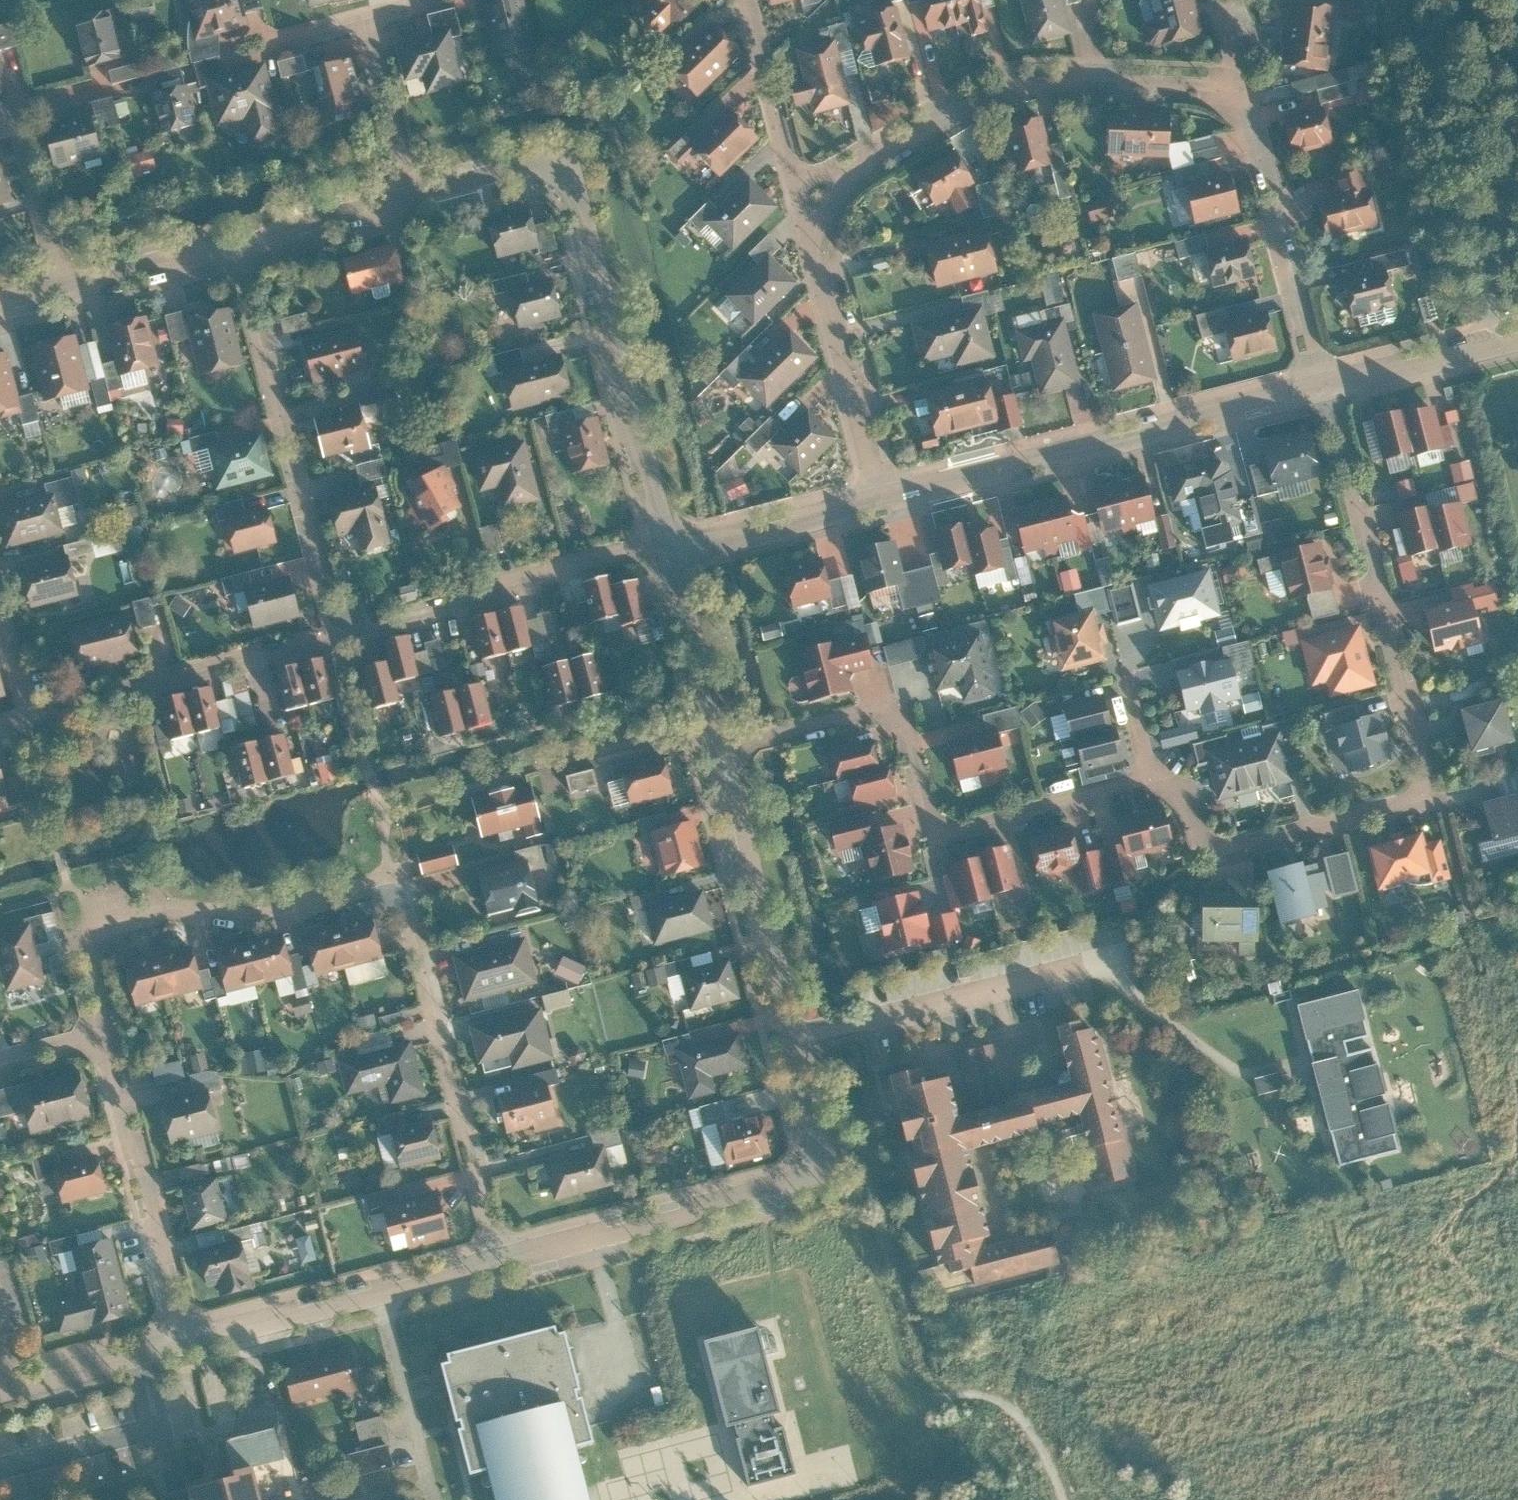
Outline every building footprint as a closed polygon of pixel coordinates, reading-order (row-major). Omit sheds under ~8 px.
[(190,24),(195,43),(221,36),(250,29),(246,13),(242,0),(184,0),(190,24)] [(246,13),(264,9),(261,0),(242,0),(246,13)] [(312,8),(348,0),(310,0),(312,8)] [(526,0),(510,0),(506,1),(483,7),(496,59),(538,48),(526,0)] [(637,0),(618,0),(617,1),(627,11),(634,5),(633,4),(637,0)] [(701,0),(637,0),(633,4),(634,5),(664,36),(702,1),(701,0)] [(950,0),(920,0),(920,1),(928,33),(956,26),(950,0)] [(956,26),(967,23),(972,38),(988,33),(980,0),(950,0),(956,26)] [(1064,0),(1020,0),(1031,44),(1072,34),(1064,0)] [(1196,0),(1149,0),(1154,20),(1148,22),(1145,28),(1149,46),(1153,48),(1205,36),(1196,0)] [(910,59),(896,8),(881,11),(878,1),(853,8),(864,52),(871,51),(875,67),(910,59)] [(1329,74),(1338,9),(1292,2),(1282,66),(1329,74)] [(154,4),(130,9),(133,24),(158,19),(154,4)] [(429,16),(434,35),(452,30),(454,38),(463,36),(456,9),(429,16)] [(125,58),(112,11),(72,21),(84,69),(125,58)] [(18,46),(12,23),(0,26),(0,51),(18,46)] [(195,43),(190,24),(189,34),(190,48),(193,65),(221,58),(221,36),(195,43)] [(696,98),(742,53),(713,24),(678,58),(666,70),(672,75),(696,98)] [(826,28),(830,41),(835,40),(838,54),(852,51),(844,24),(826,28)] [(434,35),(396,45),(406,83),(424,78),(428,96),(467,86),(454,38),(452,30),(434,35)] [(838,54),(835,40),(830,41),(795,50),(802,81),(789,85),(795,108),(809,104),(811,115),(851,105),(838,54)] [(663,83),(672,75),(666,70),(678,58),(670,50),(651,70),(663,83)] [(205,78),(224,73),(221,58),(193,65),(200,91),(208,89),(205,78)] [(309,73),(305,58),(281,64),(285,79),(309,73)] [(224,73),(205,78),(208,89),(218,128),(244,121),(251,149),(284,141),(277,113),(279,113),(267,63),(224,73)] [(140,79),(137,65),(110,71),(113,85),(140,79)] [(324,102),(318,102),(323,128),(362,121),(359,108),(365,106),(357,66),(318,73),(324,102)] [(154,75),(159,94),(187,87),(181,68),(154,75)] [(1314,79),(1318,92),(1348,84),(1351,82),(1347,71),(1314,79)] [(1348,84),(1318,92),(1322,105),(1352,97),(1348,84)] [(159,94),(151,96),(161,135),(200,126),(189,86),(187,87),(159,94)] [(120,126),(113,98),(92,103),(96,116),(103,114),(107,128),(120,126)] [(1325,108),(1285,118),(1295,157),(1335,147),(1325,108)] [(717,178),(757,141),(729,110),(696,142),(688,149),(692,152),(717,178)] [(1171,116),(1112,113),(1110,156),(1168,159),(1171,116)] [(90,115),(44,127),(56,171),(102,158),(90,115)] [(1049,147),(1041,119),(1002,129),(1015,177),(1052,166),(1054,166),(1049,147)] [(677,167),(692,152),(688,149),(696,142),(685,131),(663,152),(677,167)] [(1215,136),(1189,143),(1194,166),(1207,162),(1221,159),(1215,136)] [(1059,144),(1049,147),(1054,166),(1052,166),(1054,174),(1066,171),(1059,144)] [(135,172),(159,170),(157,150),(133,152),(135,172)] [(974,186),(954,156),(916,177),(936,209),(948,201),(958,216),(976,204),(967,190),(974,186)] [(1178,191),(1186,190),(1185,185),(1212,178),(1207,162),(1194,166),(1173,172),(1178,191)] [(1329,240),(1380,227),(1365,171),(1335,178),(1339,196),(1320,201),(1329,240)] [(0,173),(0,207),(14,204),(5,172),(0,173)] [(1212,178),(1185,185),(1186,190),(1196,228),(1241,216),(1230,174),(1212,178)] [(732,252),(777,208),(748,179),(716,211),(703,223),(707,227),(732,252)] [(1000,216),(992,183),(976,187),(983,220),(1000,216)] [(1116,216),(1112,200),(1090,206),(1094,222),(1116,216)] [(703,223),(716,211),(708,202),(688,222),(699,234),(707,227),(703,223)] [(525,208),(484,219),(496,261),(536,250),(531,228),(525,208)] [(548,223),(531,228),(536,250),(538,255),(556,250),(548,223)] [(986,230),(925,245),(936,290),(997,275),(986,230)] [(1205,250),(1209,249),(1205,236),(1175,244),(1179,261),(1206,254),(1205,250)] [(1257,279),(1248,240),(1209,249),(1205,250),(1206,254),(1214,289),(1257,279)] [(365,255),(340,261),(350,298),(371,292),(372,301),(389,296),(387,287),(402,284),(391,245),(364,253),(365,255)] [(1371,260),(1375,272),(1387,269),(1388,273),(1410,267),(1405,251),(1371,260)] [(797,285),(768,255),(724,298),(727,301),(717,309),(730,323),(740,314),(753,328),(797,285)] [(1139,257),(1114,263),(1120,286),(1145,279),(1139,257)] [(1388,273),(1387,269),(1375,272),(1344,280),(1354,321),(1377,316),(1378,324),(1384,328),(1395,325),(1398,320),(1395,310),(1397,310),(1388,273)] [(506,290),(527,285),(524,275),(490,283),(493,297),(507,294),(506,290)] [(517,332),(560,320),(550,279),(527,285),(506,290),(507,294),(517,332)] [(961,299),(964,312),(981,308),(984,318),(994,315),(987,293),(961,299)] [(1439,321),(1433,298),(1420,301),(1427,324),(1439,321)] [(1157,384),(1138,305),(1093,316),(1112,395),(1157,384)] [(1040,314),(1043,327),(1064,321),(1065,325),(1075,322),(1070,306),(1040,314)] [(964,312),(911,325),(921,366),(952,358),(955,369),(994,360),(984,318),(981,308),(964,312)] [(245,367),(231,310),(191,321),(186,322),(191,341),(201,379),(245,367)] [(1225,325),(1230,324),(1226,311),(1197,318),(1203,340),(1227,335),(1225,325)] [(186,322),(191,321),(189,312),(166,317),(174,345),(191,341),(186,322)] [(285,318),(288,329),(312,324),(310,312),(285,318)] [(1278,354),(1269,315),(1230,324),(1225,325),(1227,335),(1234,364),(1278,354)] [(161,368),(148,318),(108,327),(117,363),(121,378),(161,368)] [(1065,325),(1064,321),(1043,327),(1015,334),(1024,364),(1031,363),(1040,399),(1081,388),(1065,325)] [(353,329),(298,342),(309,385),(367,371),(362,349),(358,350),(353,329)] [(766,411),(818,359),(789,330),(756,363),(737,382),(740,384),(766,411)] [(91,393),(76,337),(30,349),(44,405),(91,393)] [(496,376),(500,375),(499,371),(522,365),(518,351),(491,358),(496,376)] [(737,382),(756,363),(745,352),(719,377),(733,391),(740,384),(737,382)] [(6,354),(0,356),(0,419),(18,414),(22,413),(18,399),(6,354)] [(510,414),(571,398),(560,356),(522,365),(499,371),(500,375),(510,414)] [(121,378),(117,363),(103,367),(106,380),(109,393),(124,390),(121,378)] [(109,393),(106,380),(91,383),(98,410),(113,406),(109,393)] [(997,435),(1023,430),(1015,397),(993,402),(989,383),(925,397),(935,440),(995,426),(997,435)] [(391,385),(359,393),(363,410),(395,402),(391,385)] [(33,396),(18,399),(22,413),(18,414),(22,426),(40,423),(33,396)] [(340,416),(310,422),(319,460),(350,452),(351,456),(369,452),(364,429),(362,430),(357,409),(339,413),(340,416)] [(837,441),(807,411),(769,448),(798,478),(837,441)] [(1431,411),(1402,418),(1412,456),(1413,460),(1442,452),(1431,411)] [(556,429),(574,425),(571,412),(544,418),(548,434),(557,432),(556,429)] [(1402,418),(1401,413),(1371,421),(1382,464),(1412,456),(1402,418)] [(569,478),(609,466),(597,419),(574,425),(556,429),(557,432),(569,478)] [(781,431),(770,419),(744,444),(755,455),(781,431)] [(206,450),(220,446),(217,434),(190,441),(194,455),(207,452),(206,450)] [(275,478),(264,434),(220,446),(206,450),(207,452),(217,493),(275,478)] [(1324,480),(1312,434),(1263,447),(1267,464),(1274,492),(1277,491),(1324,480)] [(524,442),(467,455),(478,495),(495,490),(500,512),(539,502),(524,442)] [(442,448),(423,452),(425,462),(444,459),(442,448)] [(738,461),(715,472),(729,502),(752,492),(738,461)] [(1211,461),(1167,472),(1175,506),(1195,500),(1204,537),(1242,527),(1245,541),(1263,536),(1253,498),(1241,501),(1233,474),(1211,461)] [(381,462),(353,469),(358,486),(385,480),(381,462)] [(1274,492),(1267,464),(1251,468),(1259,498),(1278,494),(1277,491),(1274,492)] [(455,489),(443,468),(398,493),(409,512),(407,513),(416,529),(422,526),(427,536),(446,525),(443,521),(460,510),(449,493),(455,489)] [(1145,478),(1118,485),(1132,538),(1139,536),(1137,528),(1157,523),(1145,478)] [(1422,478),(1400,479),(1402,503),(1423,502),(1422,478)] [(45,487),(48,496),(55,494),(60,511),(79,505),(72,480),(45,487)] [(1132,538),(1118,485),(1091,492),(1103,536),(1123,532),(1125,540),(1132,538)] [(373,489),(324,501),(334,540),(382,528),(373,489)] [(0,509),(0,529),(6,551),(66,535),(60,511),(55,494),(48,496),(0,509)] [(1065,498),(1040,504),(1055,557),(1061,556),(1059,548),(1079,543),(1065,498)] [(226,520),(246,515),(243,502),(216,508),(220,524),(226,523),(226,520)] [(1055,557),(1040,504),(1015,511),(1027,557),(1045,552),(1047,560),(1055,557)] [(1455,508),(1426,515),(1435,554),(1436,557),(1466,549),(1455,508)] [(235,557),(279,545),(269,509),(246,515),(226,520),(226,523),(235,557)] [(1426,515),(1425,511),(1397,517),(1406,561),(1435,554),(1426,515)] [(1266,522),(1268,541),(1283,540),(1281,521),(1266,522)] [(967,537),(964,525),(932,531),(941,575),(972,568),(967,537)] [(993,532),(967,537),(972,568),(975,579),(1001,573),(1004,572),(996,545),(993,532)] [(64,548),(67,559),(69,558),(69,560),(95,554),(91,541),(64,548)] [(1007,541),(996,545),(1004,572),(1001,573),(1005,585),(1017,582),(1007,541)] [(901,578),(892,544),(855,554),(867,597),(897,589),(904,587),(901,578)] [(1340,616),(1323,546),(1257,562),(1261,578),(1266,576),(1271,593),(1281,600),(1288,599),(1289,605),(1308,601),(1315,623),(1340,616)] [(67,559),(21,570),(31,610),(79,598),(69,560),(69,558),(67,559)] [(827,585),(820,560),(780,569),(792,612),(830,602),(831,601),(827,585)] [(1061,571),(1067,592),(1084,588),(1079,567),(1061,571)] [(932,569),(901,578),(904,587),(897,589),(903,614),(941,605),(932,569)] [(1210,573),(1149,589),(1162,635),(1182,629),(1183,633),(1202,628),(1201,624),(1222,619),(1210,573)] [(245,591),(253,588),(250,575),(223,582),(227,599),(246,594),(245,591)] [(256,633),(302,621),(292,579),(253,588),(245,591),(246,594),(256,633)] [(610,591),(607,579),(580,585),(590,629),(617,623),(610,591)] [(840,581),(827,585),(831,601),(830,602),(832,611),(847,608),(840,581)] [(635,585),(610,591),(617,623),(619,630),(647,623),(635,585)] [(1143,623),(1133,585),(1107,592),(1117,629),(1143,623)] [(1075,597),(1079,616),(1094,612),(1096,618),(1110,614),(1103,590),(1075,597)] [(157,627),(150,600),(134,605),(141,632),(157,627)] [(1469,601),(1421,612),(1433,656),(1481,645),(1469,601)] [(520,611),(495,617),(505,658),(530,651),(520,611)] [(1079,616),(1049,623),(1053,638),(1048,640),(1053,662),(1058,660),(1062,675),(1107,663),(1103,647),(1108,646),(1103,626),(1098,628),(1096,618),(1094,612),(1079,616)] [(505,658),(495,617),(470,623),(480,665),(505,658)] [(128,618),(69,632),(79,674),(138,660),(128,618)] [(1302,643),(1321,638),(1318,626),(1283,635),(1287,651),(1303,647),(1302,643)] [(1378,689),(1362,627),(1321,638),(1302,643),(1303,647),(1314,690),(1327,687),(1331,701),(1378,689)] [(977,637),(925,651),(937,695),(960,690),(964,706),(995,698),(977,637)] [(795,655),(808,705),(852,695),(850,684),(853,676),(872,671),(863,638),(795,655)] [(382,647),(386,666),(391,688),(416,682),(406,641),(382,647)] [(890,663),(914,661),(912,641),(889,643),(890,663)] [(1223,651),(1226,664),(1231,662),(1235,676),(1257,670),(1250,645),(1223,651)] [(325,652),(301,658),(312,701),(336,695),(325,652)] [(312,701),(301,658),(274,665),(285,708),(312,701)] [(593,658),(567,665),(579,708),(605,700),(593,658)] [(1228,706),(1242,702),(1235,676),(1231,662),(1226,664),(1213,666),(1212,664),(1193,668),(1193,671),(1178,675),(1188,716),(1201,713),(1203,719),(1229,712),(1228,706)] [(579,708),(567,665),(541,672),(552,715),(579,708)] [(391,688),(386,666),(361,673),(372,715),(396,708),(391,688)] [(211,682),(187,688),(198,731),(223,724),(211,682)] [(198,731),(187,688),(161,695),(173,738),(198,731)] [(478,689),(453,695),(465,739),(489,732),(478,689)] [(465,739),(453,695),(428,701),(439,745),(465,739)] [(1113,732),(1104,697),(1064,708),(1072,743),(1075,742),(1084,775),(1124,766),(1116,732),(1113,732)] [(1511,746),(1501,704),(1460,714),(1470,756),(1511,746)] [(1333,730),(1362,722),(1358,707),(1322,717),(1327,735),(1334,734),(1333,730)] [(982,719),(986,736),(997,733),(997,736),(1023,730),(1017,710),(982,719)] [(1393,765),(1381,717),(1362,722),(1333,730),(1334,734),(1341,762),(1345,761),(1350,776),(1393,765)] [(1260,729),(1263,739),(1281,735),(1284,746),(1293,744),(1287,723),(1260,729)] [(283,730),(260,736),(271,779),(296,774),(283,730)] [(986,736),(949,746),(959,785),(1007,773),(997,736),(997,733),(986,736)] [(1284,746),(1281,735),(1263,739),(1243,745),(1256,795),(1294,786),(1284,746)] [(271,779),(260,736),(235,742),(246,785),(271,779)] [(828,752),(849,747),(847,737),(815,745),(819,759),(829,757),(828,752)] [(1198,771),(1209,768),(1206,754),(1230,748),(1228,737),(1191,746),(1198,771)] [(847,782),(878,774),(871,742),(849,747),(828,752),(829,757),(836,785),(847,782)] [(1256,795),(1243,745),(1230,748),(1206,754),(1209,768),(1218,805),(1256,795)] [(673,791),(663,755),(620,766),(630,802),(673,791)] [(10,791),(5,776),(0,759),(0,794),(10,791)] [(333,759),(320,763),(325,782),(339,778),(333,759)] [(592,767),(565,774),(570,791),(597,783),(592,767)] [(33,801),(24,771),(5,776),(10,791),(14,807),(33,801)] [(875,804),(896,799),(889,772),(878,774),(847,782),(852,803),(854,810),(875,804)] [(543,831),(528,778),(470,794),(480,835),(522,824),(526,836),(543,831)] [(1487,807),(1498,850),(1517,845),(1517,799),(1487,807)] [(877,812),(875,804),(854,810),(852,803),(837,807),(841,821),(877,812)] [(650,830),(668,825),(664,810),(638,818),(644,844),(653,842),(650,830)] [(1164,811),(1118,822),(1125,849),(1128,862),(1134,861),(1173,851),(1164,811)] [(705,863),(693,818),(668,825),(650,830),(653,842),(662,875),(705,863)] [(836,856),(860,850),(857,840),(870,836),(866,818),(828,827),(836,856)] [(914,878),(901,828),(870,836),(857,840),(860,850),(871,890),(914,878)] [(1072,832),(1029,843),(1038,880),(1077,871),(1081,870),(1078,860),(1072,832)] [(1369,851),(1380,896),(1408,888),(1415,890),(1423,891),(1430,890),(1436,889),(1435,886),(1452,883),(1442,844),(1427,848),(1424,837),(1405,841),(1404,836),(1390,839),(1391,845),(1369,851)] [(454,864),(449,842),(416,850),(421,872),(454,864)] [(512,850),(515,860),(527,858),(530,869),(545,865),(540,843),(512,850)] [(1128,862),(1125,849),(1104,854),(1113,891),(1139,884),(1134,861),(1128,862)] [(1020,895),(1008,850),(979,858),(980,863),(991,902),(1020,895)] [(1326,857),(1338,897),(1362,890),(1351,850),(1326,857)] [(1099,855),(1078,860),(1081,870),(1077,871),(1084,898),(1110,892),(1099,855)] [(515,860),(477,870),(488,915),(512,908),(514,916),(541,909),(530,869),(527,858),(515,860)] [(991,902),(980,863),(953,869),(963,912),(992,906),(991,902)] [(1320,864),(1271,877),(1286,932),(1335,919),(1320,864)] [(659,898),(643,902),(644,906),(653,943),(714,928),(703,887),(659,898)] [(643,902),(659,898),(657,889),(629,896),(633,909),(644,906),(643,902)] [(918,898),(873,908),(886,959),(931,948),(918,898)] [(1240,959),(1257,959),(1257,951),(1260,951),(1260,920),(1231,920),(1231,899),(1201,898),(1201,923),(1205,923),(1205,949),(1240,951),(1240,959)] [(25,916),(27,922),(31,921),(36,943),(50,940),(42,913),(25,916)] [(372,914),(338,922),(350,966),(384,957),(372,914)] [(961,944),(954,917),(927,924),(934,951),(961,944)] [(31,921),(27,922),(0,929),(0,964),(7,990),(46,980),(36,943),(31,921)] [(350,966),(338,922),(307,929),(315,962),(318,974),(350,966)] [(292,974),(287,955),(281,931),(245,940),(257,984),(292,974)] [(530,937),(457,956),(468,998),(541,980),(530,937)] [(257,984),(245,940),(216,947),(224,973),(229,992),(257,984)] [(193,943),(160,951),(171,996),(203,988),(199,970),(193,943)] [(171,996),(160,951),(126,960),(137,1003),(171,996)] [(303,965),(300,952),(287,955),(292,974),(297,990),(309,986),(303,965)] [(583,983),(591,965),(567,955),(559,972),(583,983)] [(691,1010),(740,997),(729,956),(692,966),(679,969),(680,973),(691,1010)] [(679,969),(692,966),(690,957),(664,963),(667,976),(680,973),(679,969)] [(315,962),(303,965),(309,986),(321,983),(318,974),(315,962)] [(212,977),(210,967),(199,970),(203,988),(206,999),(217,996),(212,977)] [(229,992),(224,973),(212,977),(217,996),(218,998),(230,995),(229,992)] [(1400,1157),(1354,988),(1290,1006),(1336,1174),(1400,1157)] [(573,1004),(569,989),(544,995),(547,1009),(573,1004)] [(554,1057),(541,1007),(469,1026),(480,1064),(510,1057),(513,1066),(554,1057)] [(365,1029),(381,1024),(378,1013),(362,1017),(365,1029)] [(1085,1026),(1083,1017),(1058,1024),(1070,1070),(1063,1072),(1058,1081),(1008,1095),(993,1043),(960,1052),(975,1109),(961,1112),(950,1074),(927,1077),(922,1063),(889,1072),(939,1264),(950,1261),(952,1274),(972,1268),(977,1285),(1061,1264),(1052,1230),(987,1245),(985,1237),(991,1235),(972,1146),(1040,1128),(1041,1131),(1062,1125),(1067,1148),(1086,1142),(1098,1187),(1135,1176),(1095,1024),(1085,1026)] [(710,1075),(750,1066),(740,1030),(692,1043),(676,1047),(679,1061),(689,1098),(715,1092),(710,1075)] [(676,1047),(692,1043),(689,1032),(662,1039),(669,1063),(679,1061),(676,1047)] [(335,1063),(340,1062),(339,1058),(361,1052),(357,1037),(332,1051),(335,1063)] [(393,1103),(428,1094),(415,1039),(361,1052),(339,1058),(340,1062),(348,1093),(388,1084),(393,1103)] [(255,1073),(269,1068),(262,1049),(248,1054),(255,1073)] [(158,1082),(187,1075),(184,1061),(155,1068),(158,1082)] [(528,1074),(531,1085),(546,1081),(547,1085),(559,1082),(555,1068),(528,1074)] [(32,1133),(94,1117),(81,1069),(19,1084),(26,1110),(32,1133)] [(1257,1078),(1262,1094),(1288,1086),(1283,1070),(1257,1078)] [(531,1085),(497,1094),(507,1132),(534,1126),(535,1131),(558,1125),(547,1085),(546,1081),(531,1085)] [(19,1084),(0,1089),(0,1116),(26,1110),(19,1084)] [(171,1143),(220,1130),(210,1087),(161,1100),(171,1143)] [(717,1124),(728,1121),(722,1100),(699,1105),(705,1127),(717,1124)] [(394,1129),(409,1125),(406,1110),(377,1117),(382,1136),(395,1132),(394,1129)] [(726,1165),(771,1154),(760,1113),(728,1121),(717,1124),(726,1165)] [(404,1167),(442,1157),(440,1150),(443,1147),(438,1127),(434,1125),(432,1119),(409,1125),(394,1129),(395,1132),(404,1167)] [(590,1134),(593,1147),(604,1144),(605,1147),(622,1143),(617,1126),(590,1134)] [(554,1199),(615,1184),(605,1147),(604,1144),(593,1147),(543,1160),(554,1199)] [(54,1164),(63,1162),(60,1150),(32,1157),(38,1180),(57,1176),(54,1164)] [(64,1202),(108,1192),(98,1153),(63,1162),(54,1164),(57,1176),(64,1202)] [(201,1164),(180,1169),(183,1181),(204,1176),(201,1164)] [(219,1175),(182,1185),(193,1229),(230,1219),(219,1175)] [(383,1204),(404,1198),(401,1185),(367,1194),(372,1216),(385,1212),(383,1204)] [(396,1251),(451,1237),(440,1189),(404,1198),(383,1204),(385,1212),(396,1251)] [(1064,1235),(1084,1230),(1081,1216),(1061,1220),(1064,1235)] [(224,1231),(227,1242),(243,1238),(243,1241),(255,1237),(251,1224),(224,1231)] [(312,1234),(297,1238),(301,1256),(316,1253),(312,1234)] [(72,1247),(79,1245),(76,1235),(50,1241),(53,1254),(72,1250),(72,1247)] [(53,1302),(61,1332),(134,1314),(113,1237),(79,1245),(72,1247),(72,1250),(84,1294),(53,1302)] [(227,1242),(200,1249),(209,1286),(218,1284),(221,1295),(255,1287),(243,1241),(243,1238),(227,1242)] [(443,1363),(453,1405),(457,1421),(461,1420),(462,1428),(460,1428),(471,1475),(490,1470),(498,1499),(593,1499),(578,1446),(597,1442),(591,1423),(583,1396),(579,1397),(578,1389),(582,1388),(567,1329),(560,1331),(558,1324),(448,1353),(449,1361),(443,1363)] [(760,1329),(704,1343),(725,1428),(733,1426),(748,1484),(796,1472),(785,1428),(777,1430),(773,1413),(780,1411),(760,1329)] [(354,1351),(284,1369),(293,1404),(343,1391),(343,1394),(365,1389),(354,1351)] [(356,1476),(397,1466),(383,1415),(357,1422),(364,1450),(350,1455),(356,1476)] [(257,1466),(239,1471),(241,1476),(216,1483),(190,1489),(190,1491),(166,1497),(167,1499),(267,1499),(257,1466)]
